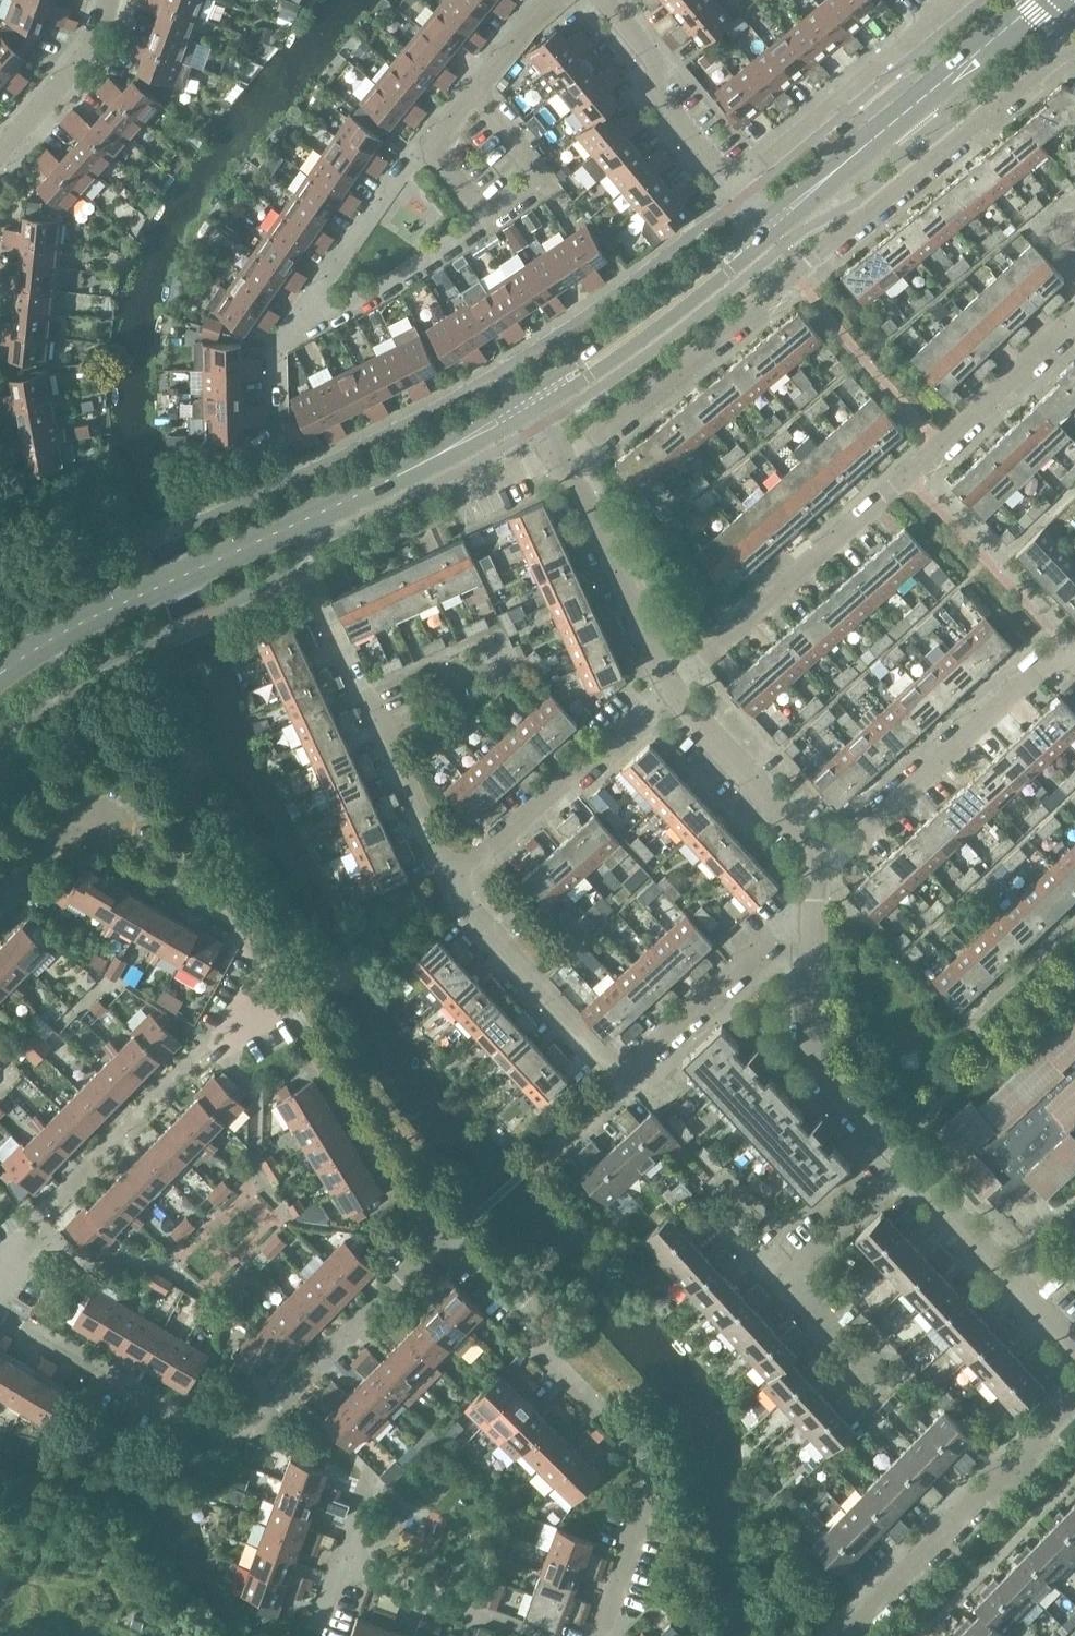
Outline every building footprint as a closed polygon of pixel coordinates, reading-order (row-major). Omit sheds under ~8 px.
[(20,0),(14,0),(6,21),(42,34),(47,20),(64,27),(67,18),(20,0)] [(67,18),(71,8),(54,2),(54,0),(20,0),(67,18)] [(156,26),(191,39),(199,17),(152,0),(146,0),(143,7),(160,13),(156,26)] [(199,17),(209,21),(216,0),(152,0),(199,17)] [(437,10),(480,46),(487,39),(472,27),(481,16),(462,0),(445,0),(437,10)] [(481,16),(490,6),(504,17),(510,10),(499,0),(462,0),(481,16)] [(510,10),(517,2),(514,0),(499,0),(510,10)] [(672,12),(687,0),(652,0),(646,5),(652,11),(664,2),(672,12)] [(675,39),(719,3),(716,0),(687,0),(672,12),(681,23),(669,32),(675,39)] [(844,0),(827,0),(820,6),(856,49),(863,44),(853,32),(864,23),(844,0)] [(864,23),(887,4),(884,0),(844,0),(864,23)] [(719,3),(675,39),(680,46),(692,36),(701,47),(733,21),(719,3)] [(856,49),(820,6),(803,20),(829,52),(840,43),(850,55),(856,49)] [(437,10),(422,29),(451,53),(460,42),(474,54),(480,46),(437,10)] [(803,20),(786,34),(822,78),(829,72),(819,61),(829,52),(803,20)] [(134,33),(130,42),(183,62),(191,39),(156,26),(151,39),(134,33)] [(422,29),(407,47),(451,83),(457,75),(442,63),(451,53),(422,29)] [(528,53),(543,72),(587,36),(581,29),(567,41),(557,29),(528,53)] [(23,87),(30,80),(16,67),(26,56),(0,33),(0,66),(23,87)] [(822,78),(786,34),(769,48),(795,80),(806,71),(815,83),(822,78)] [(550,97),(558,90),(588,66),(579,56),(593,44),(587,36),(543,72),(535,79),(550,97)] [(183,62),(130,42),(127,51),(144,58),(139,72),(174,85),(183,62)] [(407,47),(392,65),(421,89),(430,78),(444,90),(451,83),(407,47)] [(795,80),(769,48),(751,62),(788,106),(794,101),(785,89),(795,80)] [(751,62),(734,77),(761,109),(771,100),(781,112),(788,106),(751,62)] [(392,65),(377,83),(421,119),(427,111),(413,99),(421,89),(392,65)] [(558,90),(573,109),(617,73),(611,65),(597,77),(588,66),(558,90)] [(3,82),(17,94),(23,87),(0,66),(0,85),(3,82)] [(573,109),(588,126),(589,127),(607,112),(608,113),(618,104),(609,92),(623,80),(617,73),(573,109)] [(761,109),(734,77),(717,91),(732,110),(726,114),(737,128),(761,109)] [(111,78),(104,86),(146,123),(163,105),(134,79),(124,90),(111,78)] [(421,119),(377,83),(361,102),(391,126),(400,115),(414,126),(421,119)] [(1074,123),(1074,83),(1072,88),(1062,85),(1044,99),(1048,104),(1064,124),(1065,122),(1072,121),(1074,123)] [(111,105),(102,115),(131,141),(146,123),(104,86),(98,93),(111,105)] [(1023,124),(1039,144),(1040,143),(1064,124),(1048,104),(1023,124)] [(577,135),(593,154),(637,119),(630,111),(616,123),(608,113),(607,112),(589,127),(588,126),(577,135)] [(79,113),(73,121),(115,158),(131,141),(102,115),(93,126),(79,113)] [(548,129),(535,114),(526,122),(538,136),(548,129)] [(337,136),(383,168),(388,160),(373,150),(382,137),(351,116),(337,136)] [(643,126),(637,119),(593,154),(583,163),(598,181),(608,173),(637,148),(629,138),(643,126)] [(80,140),(71,150),(99,176),(115,158),(73,121),(66,128),(80,140)] [(1039,144),(1023,124),(1005,140),(1029,169),(1049,153),(1040,143),(1039,144)] [(323,155),(354,177),(362,166),(377,176),(383,168),(337,136),(323,155)] [(1029,169),(1005,140),(987,155),(1011,184),(1029,169)] [(608,173),(623,191),(667,155),(660,147),(646,159),(637,148),(608,173)] [(48,149),(41,156),(83,193),(99,176),(71,150),(62,161),(48,149)] [(309,175),(356,207),(361,199),(346,188),(354,177),(323,155),(309,175)] [(623,191),(638,209),(668,185),(659,174),(673,162),(667,155),(623,191)] [(1011,184),(987,155),(969,170),(993,199),(1011,184)] [(83,193),(41,156),(35,163),(49,175),(39,186),(67,212),(83,193)] [(969,170),(950,185),(975,214),(993,199),(969,170)] [(1056,181),(1063,190),(1072,182),(1065,173),(1056,181)] [(296,194),(327,216),(335,204),(350,215),(356,207),(309,175),(296,194)] [(668,185),(638,209),(647,219),(643,232),(654,246),(692,215),(683,203),(697,192),(690,184),(676,195),(668,185)] [(932,200),(957,230),(975,214),(950,185),(932,200)] [(296,194),(282,213),(329,245),(334,237),(319,227),(327,216),(296,194)] [(1028,204),(1035,213),(1044,205),(1037,197),(1028,204)] [(957,230),(932,200),(914,215),(939,245),(957,230)] [(1035,213),(1028,204),(1019,212),(1026,220),(1035,213)] [(282,213),(269,232),(300,254),(308,243),(323,253),(329,245),(282,213)] [(6,229),(5,238),(61,244),(63,219),(25,215),(24,231),(6,229)] [(939,245),(914,215),(896,230),(921,260),(939,245)] [(512,223),(503,229),(509,238),(516,234),(517,229),(512,223)] [(567,239),(597,286),(606,281),(596,266),(608,257),(587,226),(567,239)] [(992,234),(999,243),(1008,236),(1001,227),(992,234)] [(921,260),(896,230),(878,245),(903,275),(921,260)] [(269,232),(255,252),(302,284),(307,276),(292,265),(300,254),(269,232)] [(999,243),(992,234),(982,242),(990,251),(999,243)] [(22,250),(20,264),(58,267),(61,244),(5,238),(4,248),(22,250)] [(547,252),(568,284),(579,276),(589,292),(597,286),(567,239),(547,252)] [(903,275),(878,245),(860,260),(885,290),(903,275)] [(1032,245),(1014,262),(1047,296),(1065,279),(1032,245)] [(255,252),(242,271),(273,293),(281,281),(296,292),(302,284),(255,252)] [(527,265),(558,312),(566,307),(556,291),(568,284),(547,252),(527,265)] [(469,262),(464,254),(453,262),(458,269),(469,262)] [(955,265),(962,273),(971,266),(964,257),(955,265)] [(885,290),(860,260),(841,276),(866,305),(885,290)] [(997,278),(1030,313),(1047,296),(1014,262),(997,278)] [(0,284),(0,285),(56,291),(58,267),(20,264),(19,277),(1,276),(0,284)] [(527,265),(508,278),(528,310),(540,302),(550,318),(558,312),(527,265)] [(962,273),(955,265),(946,272),(953,281),(962,273)] [(242,271),(228,290),(275,323),(280,315),(265,304),(273,293),(242,271)] [(508,278),(488,291),(519,338),(527,333),(517,317),(528,310),(508,278)] [(997,278),(980,294),(1013,329),(1030,313),(997,278)] [(16,310),(53,314),(56,291),(0,285),(0,295),(17,297),(16,310)] [(919,295),(926,303),(935,296),(928,287),(919,295)] [(275,323),(228,290),(214,311),(245,332),(254,320),(269,331),(275,323)] [(468,304),(489,336),(501,328),(511,343),(519,338),(488,291),(468,304)] [(1050,299),(1057,307),(1064,301),(1064,297),(1058,291),(1050,299)] [(1013,329),(980,294),(963,310),(996,345),(1013,329)] [(926,303),(919,295),(910,302),(917,311),(926,303)] [(1057,307),(1050,299),(1041,307),(1047,313),(1051,314),(1057,307)] [(468,304),(448,317),(479,364),(488,359),(477,343),(489,336),(468,304)] [(379,307),(369,312),(372,318),(378,320),(384,317),(379,307)] [(51,338),(53,314),(16,310),(14,324),(0,323),(0,333),(51,338)] [(996,345),(963,310),(946,327),(978,361),(979,361),(996,345)] [(799,311),(780,327),(804,356),(823,341),(799,311)] [(479,364),(448,317),(428,331),(449,362),(461,354),(471,369),(479,364)] [(223,323),(207,318),(204,326),(221,331),(223,323)] [(882,325),(889,334),(898,326),(891,318),(882,325)] [(1016,332),(1023,340),(1030,333),(1030,329),(1024,323),(1016,332)] [(202,334),(218,339),(221,331),(204,326),(202,334)] [(780,327),(762,342),(786,371),(804,356),(780,327)] [(946,327),(929,343),(961,377),(978,361),(946,327)] [(1023,340),(1016,332),(1007,340),(1012,346),(1016,346),(1023,340)] [(0,333),(0,342),(12,343),(11,358),(48,362),(51,338),(0,333)] [(420,335),(398,346),(423,396),(432,392),(424,376),(437,369),(420,335)] [(744,357),(768,386),(786,371),(762,342),(744,357)] [(961,377),(929,343),(911,360),(943,394),(961,377)] [(204,345),(204,369),(261,368),(260,358),(242,359),(242,344),(204,345)] [(398,346),(377,357),(394,390),(406,384),(415,401),(423,396),(398,346)] [(981,364),(989,372),(996,366),(995,362),(990,356),(981,364)] [(377,357),(356,367),(381,417),(390,413),(382,397),(394,390),(377,357)] [(725,372),(750,401),(768,386),(744,357),(725,372)] [(831,368),(838,377),(847,369),(840,361),(831,368)] [(1074,362),(1058,377),(1062,381),(1074,394),(1074,362)] [(989,372),(981,364),(973,372),(978,378),(982,378),(989,372)] [(356,367),(335,378),(352,412),(364,405),(373,422),(381,417),(356,367)] [(204,369),(205,393),(243,392),(242,378),(261,378),(261,368),(204,369)] [(54,395),(49,371),(12,378),(14,393),(0,395),(0,405),(54,395)] [(725,372),(707,387),(732,417),(750,401),(725,372)] [(851,374),(842,382),(849,390),(858,383),(851,374)] [(335,378),(314,388),(339,439),(348,434),(340,418),(352,412),(335,378)] [(1057,421),(1074,404),(1074,394),(1062,381),(1038,404),(1056,422),(1057,421)] [(803,392),(810,400),(819,393),(812,384),(803,392)] [(707,387),(689,402),(714,432),(732,417),(707,387)] [(339,439),(314,388),(292,400),(309,433),(322,427),(331,443),(339,439)] [(946,397),(954,405),(961,399),(960,395),(955,389),(946,397)] [(205,393),(205,417),(262,415),(261,406),(243,406),(243,392),(205,393)] [(810,400),(803,392),(794,399),(801,408),(810,400)] [(20,425),(58,419),(54,395),(0,405),(0,415),(18,412),(20,425)] [(872,397),(854,414),(886,449),(904,432),(872,397)] [(814,405),(821,414),(830,406),(823,398),(814,405)] [(689,402),(671,417),(696,447),(714,432),(689,402)] [(1072,437),(1057,421),(1056,422),(1038,404),(1021,420),(1054,455),(1072,437)] [(821,414),(814,405),(805,413),(812,421),(821,414)] [(766,422),(774,430),(783,423),(776,414),(766,422)] [(854,414),(836,429),(868,465),(886,449),(854,414)] [(262,415),(205,417),(206,441),(244,441),(243,425),(262,425),(262,415)] [(671,417),(653,432),(678,462),(696,447),(671,417)] [(5,442),(6,452),(62,442),(58,419),(20,425),(23,439),(5,442)] [(1037,471),(1054,455),(1021,420),(1004,436),(1037,471)] [(757,429),(765,438),(774,430),(766,422),(757,429)] [(778,435),(785,444),(794,436),(787,428),(778,435)] [(868,465),(836,429),(819,445),(850,481),(868,465)] [(191,431),(178,431),(178,442),(191,442),(191,431)] [(678,462),(653,432),(635,447),(660,477),(678,462)] [(785,444),(778,435),(769,443),(776,451),(785,444)] [(1020,487),(1037,471),(1004,436),(987,452),(1020,487)] [(62,442),(6,452),(8,461),(26,458),(29,473),(66,466),(62,442)] [(739,444),(730,452),(737,460),(746,453),(739,444)] [(850,481),(819,445),(801,461),(833,496),(850,481)] [(640,493),(660,477),(635,447),(616,463),(640,493)] [(721,459),(728,468),(737,460),(730,452),(721,459)] [(1002,503),(1020,487),(987,452),(970,469),(1002,503)] [(742,465),(749,474),(758,466),(751,458),(742,465)] [(833,496),(801,461),(784,476),(815,512),(833,496)] [(749,474),(742,465),(733,473),(740,481),(749,474)] [(984,520),(1002,503),(970,469),(952,486),(984,520)] [(1069,487),(1074,481),(1074,477),(1070,471),(1061,479),(1069,487)] [(694,482),(701,491),(710,483),(703,474),(694,482)] [(784,476),(766,492),(798,528),(815,512),(784,476)] [(701,491),(694,482),(685,489),(692,498),(701,491)] [(705,495),(712,504),(721,496),(714,488),(705,495)] [(766,492),(748,508),(780,543),(798,528),(766,492)] [(712,504),(705,495),(696,503),(703,512),(712,504)] [(1035,504),(1043,512),(1052,504),(1044,496),(1035,504)] [(509,518),(520,540),(555,524),(544,502),(509,518)] [(1043,512),(1035,504),(1027,512),(1034,520),(1043,512)] [(657,513),(664,521),(673,514),(666,505),(657,513)] [(748,508),(731,524),(763,559),(780,543),(748,508)] [(668,526),(675,535),(685,527),(678,518),(668,526)] [(520,540),(530,562),(565,546),(555,524),(520,540)] [(731,524),(713,539),(745,575),(763,559),(731,524)] [(906,528),(887,545),(913,573),(931,557),(906,528)] [(1017,554),(1034,572),(1062,546),(1045,528),(1017,554)] [(1009,529),(1000,537),(1008,545),(1017,537),(1009,529)] [(470,536),(477,551),(487,546),(480,531),(470,536)] [(441,549),(461,592),(483,582),(464,539),(441,549)] [(745,575),(713,539),(695,556),(727,591),(745,575)] [(887,545),(869,560),(895,589),(913,573),(887,545)] [(530,562),(539,583),(574,567),(565,546),(530,562)] [(1050,589),(1074,566),(1074,560),(1062,546),(1034,572),(1050,589)] [(441,549),(420,559),(439,602),(461,592),(441,549)] [(398,569),(418,612),(439,602),(420,559),(398,569)] [(869,560),(852,576),(878,605),(895,589),(869,560)] [(485,569),(490,580),(500,575),(495,565),(485,569)] [(1066,607),(1074,598),(1074,566),(1050,589),(1066,607)] [(539,583),(549,605),(584,588),(574,567),(539,583)] [(398,569),(377,579),(397,622),(418,612),(398,569)] [(500,575),(490,580),(495,591),(505,586),(500,575)] [(852,576),(834,592),(860,620),(878,605),(852,576)] [(940,584),(947,593),(956,584),(949,576),(940,584)] [(355,589),(375,632),(397,622),(377,579),(355,589)] [(549,605),(559,626),(594,610),(584,588),(549,605)] [(716,600),(706,588),(695,598),(706,610),(716,600)] [(375,632),(355,589),(333,599),(353,642),(375,632)] [(961,589),(952,598),(959,606),(968,598),(961,589)] [(834,592),(817,607),(842,636),(860,620),(834,592)] [(1066,607),(1074,616),(1074,598),(1066,607)] [(913,609),(921,617),(929,609),(922,601),(913,609)] [(799,623),(825,652),(842,636),(817,607),(799,623)] [(921,617),(913,609),(904,617),(912,625),(921,617)] [(498,615),(503,626),(513,621),(508,610),(498,615)] [(559,626),(569,647),(604,631),(594,610),(559,626)] [(925,622),(932,630),(941,622),(934,614),(925,622)] [(474,622),(479,632),(489,627),(485,617),(474,622)] [(968,634),(994,663),(1012,646),(986,617),(968,634)] [(254,635),(265,658),(300,642),(289,619),(254,635)] [(513,621),(503,626),(508,636),(518,632),(513,621)] [(479,632),(474,622),(463,627),(468,637),(479,632)] [(932,630),(925,622),(916,630),(924,638),(932,630)] [(782,639),(807,668),(825,652),(799,623),(782,639)] [(300,632),(304,640),(314,635),(309,625),(302,628),(300,632)] [(569,647),(579,669),(614,653),(604,631),(569,647)] [(878,640),(886,649),(894,641),(887,633),(878,640)] [(968,634),(951,650),(977,679),(994,663),(968,634)] [(314,635),(304,640),(308,648),(311,649),(319,646),(314,635)] [(431,642),(436,652),(447,647),(442,637),(431,642)] [(807,668),(782,639),(764,654),(790,683),(807,668)] [(886,649),(878,640),(870,648),(877,657),(886,649)] [(265,658),(275,679),(310,663),(300,642),(265,658)] [(421,647),(425,657),(436,652),(431,642),(421,647)] [(899,646),(890,654),(898,662),(906,654),(899,646)] [(527,658),(535,667),(543,659),(535,650),(527,658)] [(951,650),(933,666),(959,694),(977,679),(951,650)] [(614,653),(579,669),(589,691),(624,675),(614,653)] [(764,654),(747,670),(772,699),(790,683),(764,654)] [(881,662),(889,670),(898,662),(890,654),(881,662)] [(389,661),(393,672),(404,667),(399,657),(389,661)] [(543,659),(535,667),(543,675),(551,668),(543,659)] [(393,672),(389,661),(378,666),(382,677),(393,672)] [(310,663),(275,679),(285,701),(320,684),(310,663)] [(843,672),(851,680),(860,672),(852,664),(843,672)] [(933,666),(916,682),(942,710),(959,694),(933,666)] [(320,674),(323,683),(334,678),(329,667),(321,671),(320,674)] [(772,699),(747,670),(728,687),(754,716),(772,699)] [(851,680),(843,672),(835,680),(842,688),(851,680)] [(855,685),(863,694),(872,686),(864,677),(855,685)] [(334,678),(323,683),(327,691),(331,692),(338,689),(334,678)] [(916,682),(899,698),(925,726),(942,710),(916,682)] [(285,701),(294,722),(329,706),(320,684),(285,701)] [(863,694),(855,685),(847,693),(854,701),(863,694)] [(552,696),(534,712),(559,741),(578,725),(552,696)] [(808,704),(816,712),(824,704),(817,696),(808,704)] [(899,698),(881,714),(907,742),(925,726),(899,698)] [(570,706),(578,715),(587,708),(579,699),(570,706)] [(1061,699),(1043,715),(1069,744),(1074,738),(1074,713),(1061,699)] [(816,712),(808,704),(800,712),(807,720),(816,712)] [(329,706),(294,722),(304,743),(339,727),(329,706)] [(820,717),(828,725),(837,717),(829,709),(820,717)] [(339,717),(343,725),(353,721),(348,710),(341,713),(339,717)] [(534,712),(516,728),(542,757),(559,741),(534,712)] [(881,714),(864,730),(890,758),(907,742),(881,714)] [(1069,744),(1043,715),(1026,731),(1052,760),(1069,744)] [(828,725),(820,717),(812,725),(819,733),(828,725)] [(353,721),(343,725),(347,734),(350,735),(358,732),(353,721)] [(339,727),(304,743),(314,765),(349,749),(339,727)] [(773,736),(780,745),(791,735),(783,727),(773,736)] [(542,757),(516,728),(499,744),(524,773),(542,757)] [(864,730),(847,746),(873,774),(890,758),(864,730)] [(1026,731),(1008,747),(1034,776),(1052,760),(1026,731)] [(562,744),(569,752),(578,745),(573,739),(569,738),(562,744)] [(785,750),(792,758),(801,750),(793,742),(785,750)] [(524,773),(499,744),(481,759),(507,788),(524,773)] [(569,752),(562,744),(555,750),(555,754),(561,760),(569,752)] [(667,763),(650,744),(622,771),(639,789),(667,763)] [(829,762),(856,790),(873,774),(847,746),(829,762)] [(1034,776),(1008,747),(991,763),(1017,792),(1034,776)] [(314,765),(324,786),(359,770),(349,749),(314,765)] [(359,760),(363,768),(373,764),(368,753),(361,756),(359,760)] [(481,759),(463,775),(489,804),(507,788),(481,759)] [(856,790),(829,762),(811,779),(837,807),(856,790)] [(683,780),(667,763),(639,789),(655,806),(683,780)] [(991,763),(974,779),(1000,808),(1017,792),(991,763)] [(373,764),(363,768),(367,777),(370,778),(378,774),(373,764)] [(359,770),(324,786),(334,808),(369,792),(359,770)] [(527,776),(534,784),(543,776),(538,770),(534,770),(527,776)] [(489,804),(463,775),(445,792),(471,821),(489,804)] [(534,784),(527,776),(520,782),(520,786),(526,792),(534,784)] [(1068,778),(1060,786),(1067,794),(1074,787),(1074,785),(1068,778)] [(974,779),(956,795),(982,824),(1000,808),(974,779)] [(655,806),(671,824),(699,797),(683,780),(655,806)] [(369,792),(334,808),(344,829),(379,813),(369,792)] [(383,811),(393,806),(400,803),(395,792),(380,799),(379,803),(383,811)] [(956,795),(939,811),(965,840),(982,824),(956,795)] [(699,797),(671,824),(687,841),(715,815),(699,797)] [(492,807),(499,815),(508,808),(503,802),(499,801),(492,807)] [(599,810),(607,818),(615,811),(607,802),(599,810)] [(1034,810),(1041,818),(1050,810),(1042,802),(1034,810)] [(393,806),(383,811),(386,819),(390,821),(398,817),(393,806)] [(499,815),(492,807),(485,813),(485,817),(490,823),(499,815)] [(1025,818),(1033,827),(1041,818),(1034,810),(1025,818)] [(615,811),(607,818),(615,827),(623,819),(615,811)] [(965,840),(939,811),(922,827),(948,856),(965,840)] [(566,820),(574,828),(581,822),(581,818),(575,812),(566,820)] [(344,829),(354,850),(389,834),(379,813),(344,829)] [(595,814),(576,831),(602,860),(621,843),(595,814)] [(687,841),(703,858),(731,832),(715,815),(687,841)] [(1046,823),(1054,831),(1062,823),(1055,815),(1046,823)] [(574,828),(566,820),(558,828),(563,833),(567,834),(574,828)] [(1046,823),(1037,831),(1045,839),(1054,831),(1046,823)] [(922,827),(904,843),(931,872),(948,856),(922,827)] [(576,831),(559,847),(585,876),(602,860),(576,831)] [(703,858),(719,875),(747,849),(731,832),(703,858)] [(389,834),(354,850),(363,872),(398,856),(389,834)] [(1000,843),(1007,851),(1016,843),(1008,835),(1000,843)] [(631,844),(639,853),(647,845),(639,837),(631,844)] [(398,846),(402,854),(412,849),(407,839),(400,842),(398,846)] [(531,851),(539,859),(545,853),(546,850),(540,843),(531,851)] [(904,843),(887,859),(913,888),(931,872),(904,843)] [(1007,851),(1000,843),(991,851),(999,859),(1007,851)] [(647,845),(639,853),(647,862),(655,854),(647,845)] [(559,847),(541,862),(567,891),(585,876),(559,847)] [(1012,855),(1019,864),(1028,856),(1020,847),(1012,855)] [(412,849),(402,854),(406,862),(410,864),(417,860),(412,849)] [(747,849),(719,875),(735,893),(763,867),(747,849)] [(1071,850),(1054,866),(1074,887),(1074,854),(1071,850)] [(539,859),(531,851),(522,859),(528,865),(532,865),(539,859)] [(1019,864),(1012,855),(1003,864),(1011,872),(1019,864)] [(398,856),(363,872),(374,894),(409,878),(398,856)] [(887,859),(870,875),(896,904),(913,888),(887,859)] [(567,891),(541,862),(523,879),(548,908),(567,891)] [(67,871),(51,897),(66,906),(70,898),(91,910),(108,880),(85,866),(78,878),(67,871)] [(1037,882),(1064,910),(1074,899),(1074,887),(1054,866),(1037,882)] [(763,867),(735,893),(751,911),(780,885),(763,867)] [(974,867),(965,875),(973,883),(981,875),(974,867)] [(896,904),(870,875),(851,892),(878,920),(896,904)] [(957,883),(964,891),(973,883),(965,875),(957,883)] [(658,884),(666,892),(674,885),(666,876),(658,884)] [(109,921),(113,923),(131,893),(108,880),(91,910),(109,921)] [(977,888),(985,896),(994,888),(986,880),(977,888)] [(1037,882),(1020,898),(1047,926),(1064,910),(1037,882)] [(674,885),(666,892),(674,901),(682,893),(674,885)] [(985,896),(977,888),(969,896),(976,904),(985,896)] [(117,925),(136,936),(153,906),(131,893),(113,923),(117,925)] [(1003,915),(1030,943),(1047,926),(1020,898),(1003,915)] [(930,908),(938,916),(947,907),(939,899),(930,908)] [(154,947),(158,950),(176,919),(153,906),(136,936),(154,947)] [(695,914),(703,922),(711,915),(703,906),(695,914)] [(938,916),(930,908),(921,916),(929,924),(938,916)] [(943,920),(950,929),(959,920),(952,912),(943,920)] [(669,932),(695,961),(713,944),(687,915),(669,932)] [(711,915),(703,922),(711,931),(719,923),(711,915)] [(1003,915),(986,931),(1012,959),(1030,943),(1003,915)] [(24,924),(32,933),(39,925),(31,917),(24,924)] [(162,952),(180,962),(181,963),(199,933),(198,932),(176,919),(158,950),(162,952)] [(950,929),(943,920),(934,929),(941,937),(950,929)] [(117,925),(113,923),(109,921),(103,932),(111,937),(117,925)] [(32,933),(24,924),(5,943),(30,968),(49,949),(32,933)] [(181,963),(180,962),(178,966),(202,980),(206,973),(211,964),(224,943),(200,929),(198,932),(199,933),(181,963)] [(1012,959),(986,931),(969,947),(995,975),(1012,959)] [(669,932),(651,948),(678,976),(695,961),(669,932)] [(904,932),(896,940),(903,948),(912,940),(904,932)] [(453,949),(459,955),(467,948),(459,939),(453,944),(453,949)] [(410,966),(427,984),(456,958),(439,940),(410,966)] [(0,949),(0,975),(12,987),(15,983),(30,968),(5,943),(0,949)] [(908,953),(916,961),(924,953),(917,945),(908,953)] [(162,952),(158,950),(154,947),(148,958),(156,963),(162,952)] [(969,947),(952,963),(978,991),(995,975),(969,947)] [(467,948),(459,955),(465,962),(469,962),(475,956),(467,948)] [(651,948),(634,964),(660,992),(678,976),(651,948)] [(112,965),(122,971),(127,961),(118,956),(112,965)] [(698,964),(705,972),(714,964),(709,958),(704,957),(698,964)] [(427,984),(443,1001),(472,975),(456,958),(427,984)] [(978,991),(952,963),(934,980),(960,1008),(978,991)] [(211,964),(206,973),(214,978),(219,969),(211,964)] [(634,964),(617,980),(643,1008),(660,992),(634,964)] [(705,972),(698,964),(691,970),(691,973),(697,980),(705,972)] [(122,971),(112,965),(106,975),(116,981),(122,971)] [(491,990),(499,982),(491,974),(485,979),(484,983),(491,990)] [(9,990),(12,987),(0,975),(0,999),(9,990)] [(443,1001),(459,1019),(488,993),(472,975),(443,1001)] [(617,980),(600,996),(626,1024),(643,1008),(617,980)] [(497,996),(501,997),(507,991),(499,982),(491,990),(497,996)] [(15,983),(12,987),(9,990),(18,999),(24,993),(15,983)] [(670,989),(663,995),(671,1004),(679,996),(674,990),(670,989)] [(459,1019),(475,1036),(504,1010),(488,993),(459,1019)] [(671,1004),(663,995),(656,1002),(656,1005),(662,1012),(671,1004)] [(626,1024),(600,996),(581,1013),(607,1041),(626,1024)] [(92,1008),(100,1016),(108,1008),(100,1000),(92,1008)] [(516,1018),(523,1024),(531,1017),(523,1008),(517,1014),(516,1018)] [(475,1036),(491,1053),(520,1027),(504,1010),(475,1036)] [(157,1018),(164,1026),(171,1019),(164,1011),(157,1018)] [(1001,1211),(1031,1183),(1046,1199),(1074,1172),(1074,1012),(1039,1045),(1043,1049),(979,1109),(971,1100),(937,1132),(962,1160),(953,1168),(982,1200),(987,1196),(1001,1211)] [(132,1032),(135,1035),(160,1059),(160,1060),(162,1062),(182,1043),(164,1026),(157,1018),(151,1013),(132,1032)] [(523,1024),(529,1031),(533,1031),(539,1026),(531,1017),(523,1024)] [(628,1027),(636,1036),(645,1028),(639,1022),(635,1021),(628,1027)] [(789,1176),(784,1181),(797,1195),(803,1190),(812,1201),(851,1165),(824,1135),(833,1127),(823,1116),(814,1125),(760,1066),(769,1058),(759,1047),(750,1055),(722,1026),(684,1061),(693,1072),(688,1077),(701,1092),(707,1087),(725,1107),(720,1112),(733,1126),(739,1121),(757,1141),(752,1146),(765,1161),(771,1156),(789,1176)] [(536,1045),(520,1027),(491,1053),(507,1071),(536,1045)] [(636,1036),(628,1027),(622,1034),(622,1037),(627,1044),(636,1036)] [(29,1040),(37,1048),(45,1040),(37,1032),(29,1040)] [(142,1078),(160,1060),(160,1059),(135,1035),(120,1050),(117,1053),(142,1078)] [(21,1048),(29,1056),(37,1048),(29,1040),(21,1048)] [(45,1040),(37,1048),(45,1056),(53,1048),(45,1040)] [(104,1047),(114,1056),(117,1053),(120,1050),(111,1041),(104,1047)] [(548,1052),(555,1059),(563,1051),(555,1043),(549,1048),(548,1052)] [(507,1071),(523,1088),(551,1062),(536,1045),(507,1071)] [(45,1056),(37,1048),(29,1056),(37,1064),(45,1056)] [(563,1051),(555,1059),(561,1066),(565,1066),(571,1060),(563,1051)] [(114,1056),(98,1072),(123,1096),(142,1078),(117,1053),(114,1056)] [(551,1062),(523,1088),(540,1106),(568,1080),(551,1062)] [(98,1072),(80,1091),(105,1115),(123,1096),(98,1072)] [(196,1095),(199,1098),(224,1122),(223,1123),(226,1126),(246,1106),(240,1101),(233,1093),(215,1076),(196,1095)] [(277,1103),(291,1126),(328,1104),(314,1081),(293,1093),(284,1099),(277,1103)] [(279,1091),(284,1099),(293,1093),(288,1085),(279,1091)] [(233,1093),(240,1101),(247,1094),(239,1086),(233,1093)] [(80,1091),(62,1109),(87,1134),(105,1115),(80,1091)] [(199,1098),(181,1116),(215,1150),(218,1147),(209,1138),(223,1123),(224,1122),(199,1098)] [(291,1126),(305,1148),(342,1126),(328,1104),(291,1126)] [(627,1108),(620,1114),(630,1124),(637,1118),(627,1108)] [(46,1125),(43,1128),(68,1152),(87,1134),(62,1109),(46,1125)] [(652,1113),(634,1129),(660,1157),(678,1140),(652,1113)] [(627,1135),(617,1145),(643,1173),(660,1157),(634,1129),(630,1124),(620,1114),(614,1120),(627,1135)] [(31,1122),(40,1131),(43,1128),(46,1125),(37,1116),(31,1122)] [(181,1116),(162,1135),(187,1160),(202,1144),(212,1153),(215,1150),(181,1116)] [(305,1148),(319,1171),(355,1148),(342,1126),(305,1148)] [(40,1131),(25,1146),(50,1171),(68,1152),(43,1128),(40,1131)] [(144,1153),(169,1178),(187,1160),(162,1135),(144,1153)] [(602,1150),(593,1140),(586,1146),(595,1156),(602,1150)] [(25,1146),(23,1143),(3,1163),(9,1168),(16,1176),(34,1193),(53,1173),(50,1171),(25,1146)] [(600,1161),(625,1189),(643,1173),(617,1145),(600,1161)] [(586,1146),(579,1152),(589,1162),(595,1156),(586,1146)] [(319,1171),(333,1193),(369,1170),(355,1148),(319,1171)] [(144,1153),(125,1172),(150,1197),(169,1178),(144,1153)] [(262,1162),(268,1171),(278,1165),(272,1156),(262,1162)] [(625,1189),(600,1161),(582,1177),(608,1205),(625,1189)] [(268,1171),(274,1181),(284,1175),(278,1165),(268,1171)] [(16,1176),(9,1168),(2,1175),(10,1182),(16,1176)] [(369,1170),(333,1193),(347,1216),(353,1212),(362,1206),(383,1193),(369,1170)] [(125,1172),(107,1191),(141,1224),(144,1221),(135,1212),(150,1197),(125,1172)] [(216,1188),(224,1196),(232,1188),(224,1180),(216,1188)] [(224,1196),(216,1188),(209,1196),(217,1204),(224,1196)] [(107,1191),(89,1209),(114,1234),(114,1233),(129,1219),(138,1228),(141,1224),(107,1191)] [(299,1200),(290,1206),(296,1216),(305,1210),(299,1200)] [(89,1209),(86,1206),(67,1226),(85,1243),(92,1250),(97,1256),(117,1236),(114,1233),(114,1234),(89,1209)] [(353,1212),(358,1220),(367,1215),(362,1206),(353,1212)] [(873,1256),(915,1216),(909,1209),(894,1223),(884,1212),(856,1238),(873,1256)] [(658,1260),(700,1220),(694,1214),(679,1227),(669,1216),(641,1242),(658,1260)] [(873,1256),(889,1273),(916,1247),(907,1237),(922,1223),(915,1216),(873,1256)] [(187,1218),(180,1225),(188,1233),(195,1226),(187,1218)] [(674,1277),(701,1252),(692,1241),(707,1227),(700,1220),(658,1260),(674,1277)] [(172,1233),(180,1241),(188,1233),(180,1225),(172,1233)] [(271,1242),(279,1250),(287,1242),(279,1234),(271,1242)] [(351,1246),(358,1254),(365,1247),(358,1240),(351,1246)] [(327,1260),(357,1290),(376,1271),(358,1254),(351,1246),(345,1241),(327,1260)] [(271,1242),(263,1250),(271,1258),(279,1250),(271,1242)] [(78,1250),(85,1257),(92,1250),(85,1243),(78,1250)] [(916,1247),(889,1273),(905,1290),(947,1251),(941,1244),(926,1258),(916,1247)] [(674,1277),(690,1294),(732,1255),(726,1248),(711,1262),(701,1252),(674,1277)] [(947,1251),(905,1290),(921,1308),(948,1282),(939,1272),(954,1258),(947,1251)] [(706,1312),(733,1286),(724,1276),(739,1262),(732,1255),(690,1294),(706,1312)] [(357,1290),(327,1260),(308,1279),(339,1309),(357,1290)] [(234,1279),(242,1287),(250,1279),(242,1271),(234,1279)] [(148,1282),(157,1287),(163,1278),(154,1272),(148,1282)] [(157,1287),(167,1293),(173,1283),(163,1278),(157,1287)] [(242,1287),(234,1279),(226,1287),(235,1295),(242,1287)] [(339,1309),(308,1279),(290,1297),(320,1328),(339,1309)] [(958,1292),(948,1282),(921,1308),(937,1325),(980,1286),(973,1279),(958,1292)] [(434,1281),(426,1289),(467,1330),(484,1312),(457,1285),(448,1295),(434,1281)] [(706,1312),(722,1329),(764,1290),(758,1283),(743,1297),(733,1286),(706,1312)] [(986,1292),(980,1286),(937,1325),(953,1342),(980,1317),(971,1306),(986,1292)] [(74,1325),(97,1339),(119,1302),(95,1288),(74,1325)] [(432,1311),(423,1319),(451,1346),(460,1356),(477,1339),(467,1330),(426,1289),(418,1297),(432,1311)] [(78,1299),(86,1304),(91,1295),(83,1290),(78,1299)] [(738,1346),(765,1321),(756,1310),(771,1296),(764,1290),(722,1329),(738,1346)] [(290,1297),(271,1316),(302,1346),(320,1328),(290,1297)] [(208,1304),(198,1298),(193,1308),(202,1314),(208,1304)] [(97,1339),(119,1352),(141,1315),(119,1302),(97,1339)] [(953,1342),(969,1360),(1011,1320),(1005,1313),(990,1327),(980,1317),(953,1342)] [(401,1314),(393,1322),(434,1363),(451,1346),(423,1319),(415,1328),(401,1314)] [(119,1352),(142,1365),(164,1328),(141,1315),(119,1352)] [(253,1335),(284,1365),(302,1346),(271,1316),(253,1335)] [(754,1364),(796,1324),(790,1317),(775,1331),(765,1321),(738,1346),(754,1364)] [(969,1360),(985,1377),(1012,1351),(1003,1341),(1018,1327),(1011,1320),(969,1360)] [(399,1344),(390,1353),(426,1388),(442,1371),(434,1363),(393,1322),(385,1330),(399,1344)] [(791,1361),(791,1362),(798,1356),(788,1345),(803,1331),(796,1324),(754,1364),(769,1380),(770,1381),(791,1361)] [(142,1365),(164,1379),(186,1342),(164,1328),(142,1365)] [(47,1422),(65,1392),(49,1382),(58,1366),(43,1357),(34,1373),(3,1355),(13,1339),(0,1332),(0,1394),(47,1422)] [(284,1365),(253,1335),(234,1354),(240,1359),(247,1367),(265,1384),(284,1365)] [(186,1342),(164,1379),(187,1392),(200,1371),(205,1362),(209,1356),(186,1342)] [(368,1348),(360,1356),(401,1397),(409,1404),(426,1388),(390,1353),(382,1362),(368,1348)] [(1022,1362),(1012,1351),(985,1377),(1001,1394),(1043,1355),(1037,1348),(1022,1362)] [(1050,1362),(1043,1355),(1001,1394),(1017,1412),(1045,1386),(1035,1375),(1050,1362)] [(366,1378),(357,1386),(385,1414),(401,1397),(360,1356),(352,1364),(366,1378)] [(779,1404),(822,1365),(816,1358),(801,1372),(791,1362),(791,1361),(770,1381),(769,1380),(763,1386),(779,1404)] [(233,1366),(240,1373),(247,1367),(240,1359),(233,1366)] [(205,1362),(200,1371),(208,1376),(214,1367),(205,1362)] [(779,1404),(795,1421),(823,1396),(813,1385),(828,1371),(822,1365),(779,1404)] [(473,1401),(491,1418),(531,1377),(523,1369),(510,1383),(500,1374),(473,1401)] [(491,1418),(507,1435),(534,1407),(525,1399),(539,1385),(531,1377),(491,1418)] [(335,1381),(327,1389),(368,1430),(374,1436),(391,1420),(385,1414),(357,1386),(349,1395),(335,1381)] [(368,1430),(327,1389),(319,1397),(333,1411),(324,1421),(351,1448),(368,1430)] [(795,1421),(811,1439),(854,1399),(848,1392),(833,1406),(823,1396),(795,1421)] [(854,1399),(811,1439),(828,1456),(855,1431),(845,1420),(860,1406),(854,1399)] [(516,1459),(524,1451),(565,1410),(557,1402),(543,1416),(534,1407),(507,1435),(500,1443),(516,1459)] [(946,1409),(929,1427),(970,1468),(977,1461),(962,1447),(972,1436),(946,1409)] [(573,1418),(565,1410),(524,1451),(540,1467),(568,1441),(559,1432),(573,1418)] [(929,1427),(912,1444),(939,1470),(949,1460),(964,1474),(970,1468),(929,1427)] [(577,1449),(568,1441),(539,1470),(556,1487),(558,1485),(599,1443),(591,1435),(577,1449)] [(599,1443),(558,1485),(575,1501),(602,1474),(593,1465),(607,1451),(599,1443)] [(912,1444),(896,1461),(937,1501),(944,1494),(929,1480),(939,1470),(912,1444)] [(306,1462),(320,1467),(324,1458),(308,1454),(306,1462)] [(292,1457),(284,1480),(339,1500),(343,1490),(324,1483),(329,1471),(292,1457)] [(397,1460),(382,1475),(392,1484),(407,1469),(397,1460)] [(896,1461),(879,1477),(906,1504),(916,1494),(931,1508),(937,1501),(896,1461)] [(243,1489),(248,1475),(241,1472),(236,1486),(243,1489)] [(879,1477),(863,1494),(904,1535),(911,1528),(896,1514),(906,1504),(879,1477)] [(284,1480),(276,1502),(312,1516),(316,1506),(346,1517),(351,1505),(339,1500),(284,1480)] [(904,1535),(863,1494),(846,1511),(873,1537),(883,1527),(898,1541),(904,1535)] [(276,1502),(268,1524),(322,1545),(326,1534),(308,1527),(312,1516),(276,1502)] [(1074,1505),(1065,1515),(1061,1510),(1054,1518),(1074,1538),(1074,1506),(1074,1505)] [(873,1538),(846,1511),(830,1528),(872,1568),(878,1562),(864,1548),(873,1538)] [(1054,1518),(1047,1525),(1051,1530),(1042,1539),(1071,1567),(1074,1563),(1074,1538),(1054,1518)] [(268,1524),(259,1546),(296,1560),(300,1548),(318,1555),(322,1545),(268,1524)] [(538,1545),(550,1549),(605,1570),(608,1559),(590,1552),(594,1540),(558,1526),(558,1528),(545,1524),(538,1545)] [(872,1568),(830,1528),(813,1545),(840,1572),(851,1561),(865,1575),(872,1568)] [(1028,1544),(1021,1551),(1054,1584),(1071,1567),(1042,1539),(1033,1549),(1028,1544)] [(259,1546),(251,1569),(306,1589),(310,1578),(291,1571),(296,1560),(259,1546)] [(550,1549),(542,1572),(578,1585),(582,1573),(601,1580),(605,1570),(550,1549)] [(1021,1551),(1014,1559),(1018,1563),(1009,1573),(1038,1601),(1054,1584),(1021,1551)] [(306,1589),(251,1569),(243,1591),(279,1605),(284,1592),(302,1599),(306,1589)] [(542,1572),(534,1594),(588,1614),(592,1603),(574,1596),(578,1585),(542,1572)] [(988,1585),(1021,1618),(1038,1601),(1009,1573),(1000,1582),(995,1578),(988,1585)] [(506,1584),(492,1579),(482,1603),(497,1608),(506,1584)] [(1021,1618),(988,1585),(981,1592),(985,1597),(976,1607),(982,1613),(982,1612),(1005,1635),(1005,1634),(1021,1618)] [(588,1614),(534,1594),(525,1616),(561,1630),(566,1617),(584,1624),(588,1614)] [(388,1607),(377,1603),(370,1622),(358,1617),(351,1635),(377,1635),(388,1607)] [(403,1634),(391,1629),(398,1611),(388,1607),(377,1635),(402,1635),(403,1634)] [(961,1625),(973,1635),(1007,1635),(1005,1634),(1005,1635),(982,1612),(982,1613),(973,1622),(968,1617),(961,1625)] [(432,1623),(421,1619),(415,1635),(427,1635),(432,1623)] [(442,1627),(432,1623),(427,1635),(439,1635),(442,1627)] [(671,1624),(662,1634),(664,1635),(683,1635),(671,1624)] [(961,1625),(954,1632),(958,1635),(973,1635),(961,1625)] [(477,1635),(491,1635),(493,1632),(480,1627),(477,1635)]
